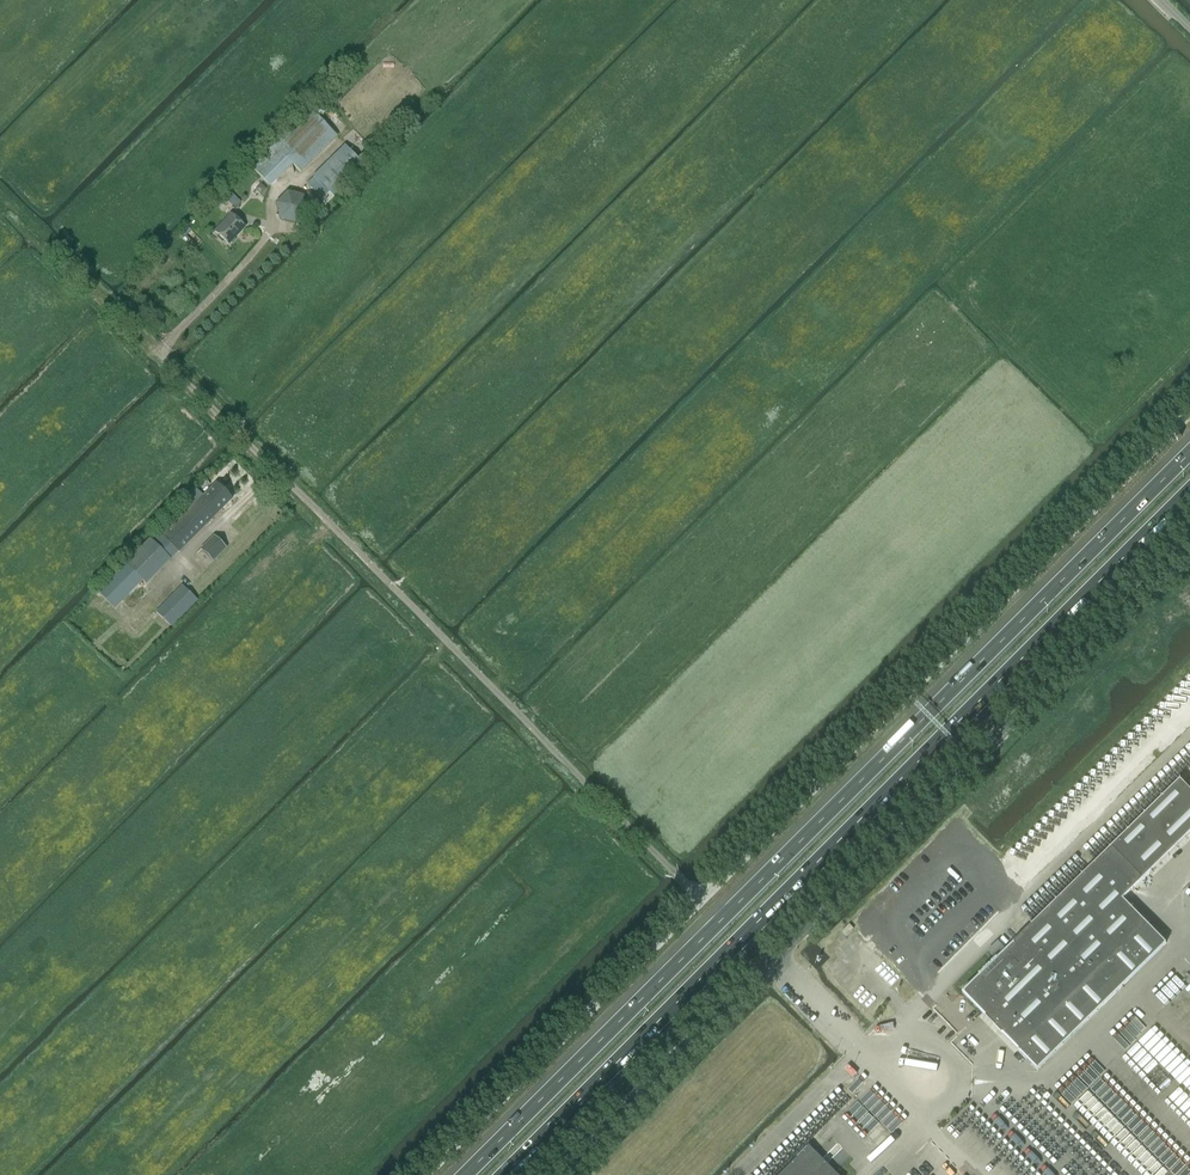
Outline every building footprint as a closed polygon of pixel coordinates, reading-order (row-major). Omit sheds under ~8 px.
[(293,165),(301,173),(337,136),(307,107),(249,165),(271,187),(293,165)] [(329,193),(334,198),(365,166),(345,146),(307,184),(322,199),(329,193)] [(260,184),(255,190),(260,195),(266,189),(260,184)] [(241,202),(226,189),(221,194),(236,208),(241,202)] [(215,232),(229,245),(245,228),(231,215),(215,232)] [(163,537),(178,552),(179,552),(232,499),(216,483),(204,496),(194,487),(184,498),(193,507),(163,537)] [(178,552),(163,537),(158,531),(125,564),(141,580),(146,585),(178,552)] [(188,562),(200,574),(226,548),(214,536),(188,562)] [(114,609),(141,580),(125,564),(98,593),(114,609)] [(182,586),(156,612),(171,627),(197,600),(182,586)] [(991,956),(994,960),(962,991),(1037,1068),(1166,942),(1122,898),(1189,831),(1189,790),(1179,779),(1005,949),(1002,946),(991,956)] [(846,936),(854,929),(850,924),(842,932),(846,936)] [(953,1138),(959,1132),(948,1122),(943,1127),(953,1138)] [(809,1146),(779,1174),(839,1174),(809,1146)]
